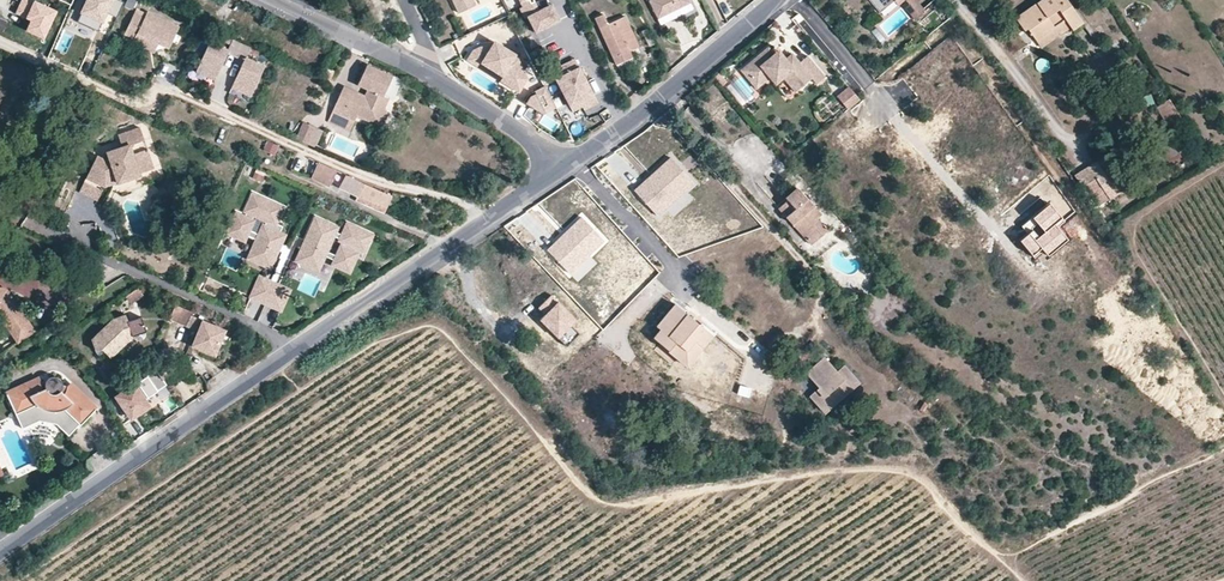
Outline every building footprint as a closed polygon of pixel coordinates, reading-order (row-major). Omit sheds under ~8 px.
[(120,18),(127,2),(123,0),(90,0),(80,21),(101,31),(109,13),(120,18)] [(463,15),(479,8),(476,0),(455,0),(463,15)] [(524,4),(526,9),(538,3),(536,0),(532,0),(524,4)] [(690,2),(689,0),(651,0),(659,17),(690,2)] [(882,15),(886,11),(876,0),(869,0),(882,15)] [(886,11),(894,3),(897,6),(904,0),(876,0),(886,11)] [(918,0),(905,0),(910,5),(907,7),(918,19),(927,12),(923,8),(925,7),(918,0)] [(1067,0),(1041,0),(1017,18),(1025,31),(1028,29),(1036,40),(1066,19),(1071,26),(1073,29),(1083,22),(1067,0)] [(659,17),(662,24),(693,9),(690,2),(659,17)] [(543,12),(538,3),(526,9),(523,10),(528,20),(531,19),(539,35),(564,22),(555,5),(543,12)] [(180,27),(149,12),(145,18),(136,13),(126,33),(136,39),(139,33),(160,43),(170,48),(180,27)] [(632,59),(629,52),(621,36),(631,32),(632,31),(626,18),(608,26),(603,16),(596,19),(618,66),(632,59)] [(1071,26),(1066,19),(1036,40),(1042,47),(1071,26)] [(631,32),(621,36),(629,52),(639,48),(631,32)] [(160,43),(139,33),(136,39),(134,43),(155,53),(160,43)] [(481,68),(484,64),(503,76),(500,80),(519,92),(527,79),(520,60),(515,57),(516,56),(496,42),(495,45),(493,48),(482,49),(475,52),(469,60),(481,68)] [(228,56),(230,52),(211,43),(198,71),(217,80),(228,56)] [(246,60),(251,50),(235,43),(230,52),(228,56),(244,64),(246,60)] [(828,77),(810,55),(802,62),(795,53),(789,59),(788,60),(784,60),(779,53),(777,55),(771,48),(770,48),(748,65),(763,84),(773,75),(781,69),(786,76),(799,91),(815,78),(820,84),(828,77)] [(782,50),(779,53),(784,60),(788,60),(789,59),(782,50)] [(252,97),(265,69),(246,60),(244,64),(233,88),(252,97)] [(563,67),(565,71),(567,76),(581,69),(577,61),(563,67)] [(503,76),(484,64),(481,68),(500,80),(503,76)] [(748,65),(743,69),(759,87),(763,84),(748,65)] [(386,111),(392,100),(386,97),(390,90),(398,93),(403,82),(371,67),(362,86),(372,91),(369,98),(362,95),(357,97),(348,117),(336,111),(332,120),(355,131),(361,118),(374,120),(378,121),(385,127),(389,118),(386,111)] [(555,76),(574,114),(584,109),(582,104),(596,97),(581,69),(567,76),(565,71),(555,76)] [(781,69),(773,75),(779,82),(786,76),(781,69)] [(217,80),(198,71),(196,74),(215,83),(217,80)] [(841,95),(850,106),(861,97),(852,86),(841,95)] [(537,95),(531,98),(527,105),(544,116),(557,109),(546,87),(536,93),(537,95)] [(252,97),(233,88),(231,91),(250,100),(252,97)] [(336,111),(348,117),(357,97),(362,95),(348,88),(336,111)] [(582,104),(584,109),(586,112),(600,105),(596,97),(582,104)] [(1157,107),(1152,97),(1140,102),(1144,112),(1157,107)] [(1181,116),(1171,101),(1158,109),(1168,124),(1181,116)] [(305,126),(297,143),(318,152),(325,135),(305,126)] [(155,168),(141,129),(119,136),(123,148),(108,154),(110,161),(107,162),(98,158),(90,174),(105,181),(116,177),(119,184),(141,176),(140,173),(155,168)] [(1163,140),(1156,145),(1171,167),(1182,160),(1179,153),(1174,156),(1163,140)] [(1109,170),(1103,160),(1078,175),(1085,185),(1087,183),(1105,172),(1109,170)] [(687,194),(695,187),(672,161),(634,192),(659,221),(668,213),(674,218),(695,200),(687,194)] [(1105,172),(1087,183),(1101,204),(1133,183),(1120,162),(1109,170),(1111,174),(1108,176),(1105,172)] [(330,186),(337,171),(319,163),(312,177),(330,186)] [(116,177),(105,181),(90,174),(87,179),(105,188),(119,184),(116,177)] [(346,176),(341,186),(387,208),(392,197),(346,176)] [(105,188),(87,179),(80,193),(98,202),(105,188)] [(788,200),(780,207),(811,243),(820,234),(812,224),(816,220),(821,216),(812,206),(809,209),(806,205),(809,203),(797,187),(786,197),(788,200)] [(282,226),(274,223),(281,208),(253,195),(245,213),(246,213),(242,220),(236,217),(229,232),(243,238),(245,234),(257,240),(249,256),(268,266),(282,236),(279,234),(282,226)] [(1063,220),(1051,206),(1026,224),(1029,232),(1019,241),(1035,260),(1071,239),(1058,224),(1063,220)] [(354,253),(357,246),(364,249),(370,235),(348,225),(344,235),(335,231),(336,228),(317,220),(299,260),(318,268),(324,255),(336,261),(335,263),(349,269),(356,253),(354,253)] [(602,243),(579,220),(545,253),(567,276),(602,243)] [(822,237),(827,233),(816,220),(812,224),(820,234),(822,237)] [(80,243),(96,242),(95,223),(69,225),(70,232),(79,232),(80,243)] [(822,237),(820,234),(811,243),(813,246),(822,237)] [(852,234),(848,238),(854,245),(859,241),(852,234)] [(48,259),(30,256),(27,274),(45,277),(48,259)] [(777,284),(769,264),(727,280),(734,299),(777,284)] [(264,308),(274,286),(259,279),(249,300),(264,308)] [(437,284),(433,279),(425,284),(429,289),(437,284)] [(279,314),(289,293),(274,286),(264,308),(279,314)] [(21,342),(36,331),(7,290),(0,289),(0,312),(21,342)] [(144,296),(139,289),(126,297),(132,305),(144,296)] [(543,319),(538,324),(564,351),(577,338),(568,329),(574,324),(549,299),(536,312),(543,319)] [(192,316),(195,309),(179,302),(171,319),(187,326),(192,316)] [(669,350),(676,342),(687,349),(694,341),(701,347),(712,334),(676,304),(658,325),(661,329),(655,337),(669,350)] [(113,321),(91,341),(96,353),(102,352),(107,358),(110,360),(133,338),(128,324),(125,316),(113,321)] [(192,316),(187,326),(199,332),(203,323),(204,322),(192,316)] [(128,324),(133,338),(135,338),(145,334),(146,333),(141,319),(128,324)] [(213,355),(223,333),(203,323),(199,332),(192,346),(213,355)] [(143,341),(146,337),(145,334),(135,338),(136,341),(140,342),(143,341)] [(701,347),(694,341),(687,349),(676,342),(669,350),(687,365),(701,347)] [(107,358),(102,352),(96,353),(97,356),(103,362),(107,358)] [(841,375),(828,360),(811,375),(823,390),(814,398),(827,413),(862,384),(848,368),(841,375)] [(118,398),(132,420),(150,408),(146,402),(168,387),(158,371),(118,398)] [(37,403),(40,403),(43,407),(46,409),(50,411),(55,412),(58,412),(62,411),(66,409),(69,407),(71,409),(68,412),(82,426),(97,411),(72,384),(68,387),(67,390),(64,389),(63,382),(62,380),(59,378),(53,376),(48,379),(45,384),(42,384),(43,382),(41,379),(9,394),(19,415),(38,405),(37,403)] [(38,405),(19,415),(27,429),(42,421),(59,426),(71,438),(82,426),(68,412),(71,409),(69,407),(66,409),(62,411),(58,412),(55,412),(50,411),(46,409),(43,407),(40,403),(37,403),(38,405)] [(1001,423),(996,420),(991,429),(996,431),(1001,423)]
